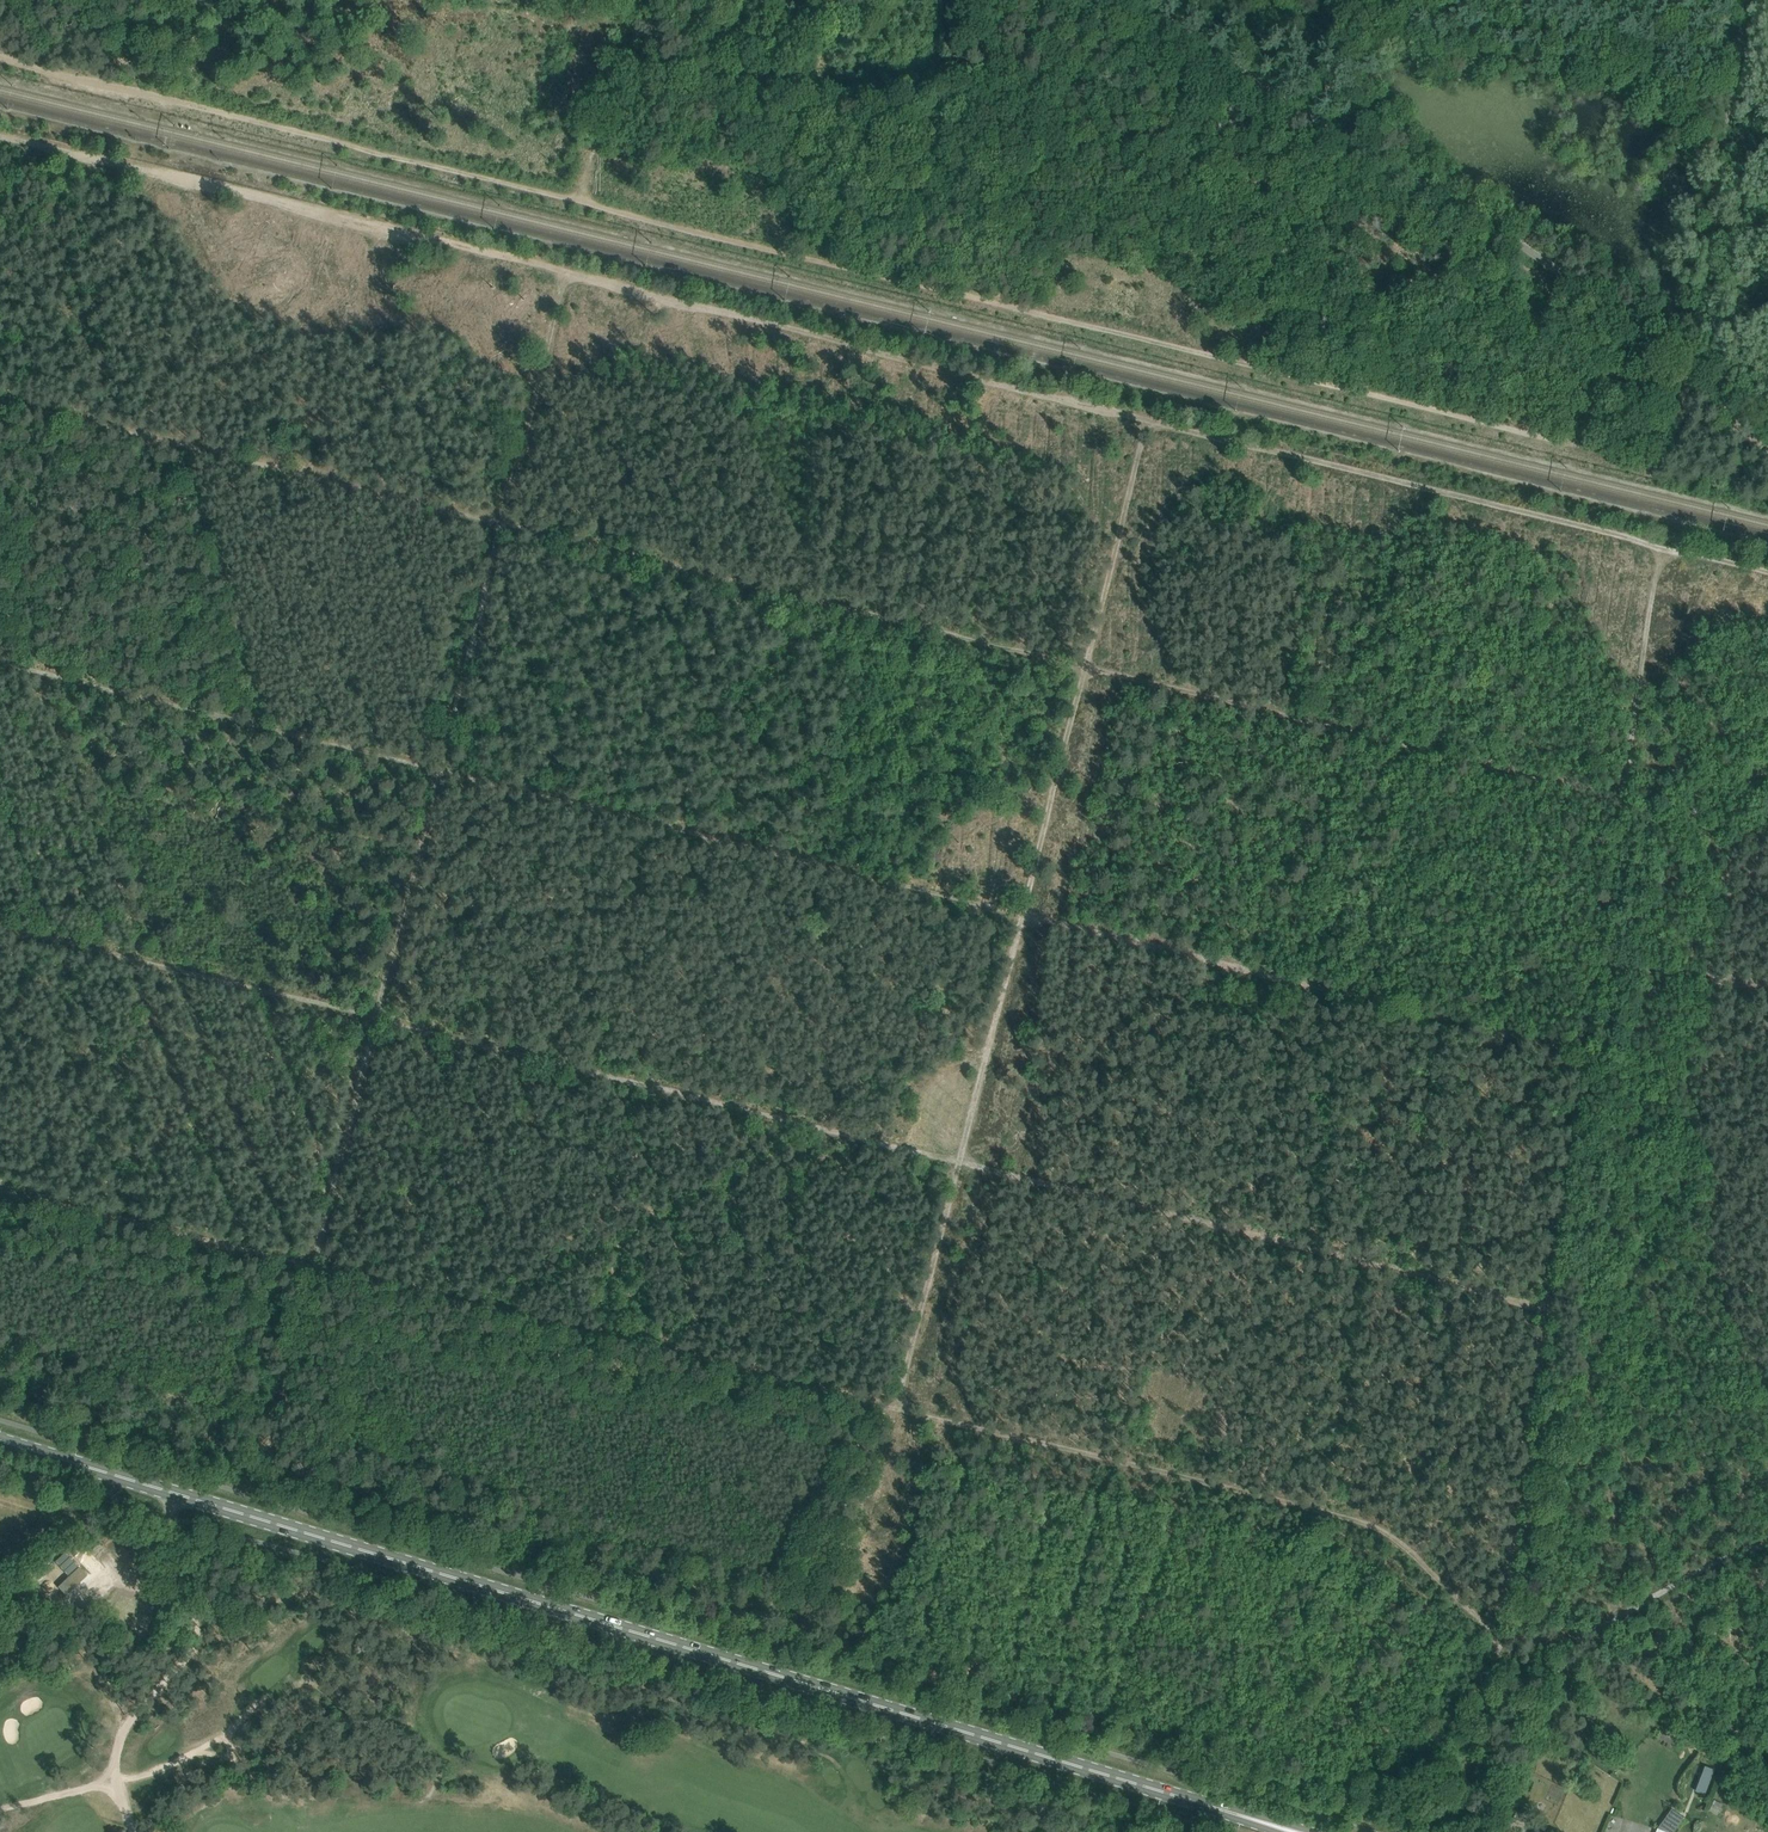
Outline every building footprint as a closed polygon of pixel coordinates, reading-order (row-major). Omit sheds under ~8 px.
[(59,1587),(67,1596),(87,1576),(79,1567),(59,1587)] [(1670,1729),(1666,1736),(1673,1740),(1677,1734),(1670,1729)] [(1705,1767),(1696,1791),(1705,1795),(1714,1770),(1705,1767)] [(1684,1817),(1672,1809),(1658,1829),(1657,1831),(1675,1831),(1684,1817)]
